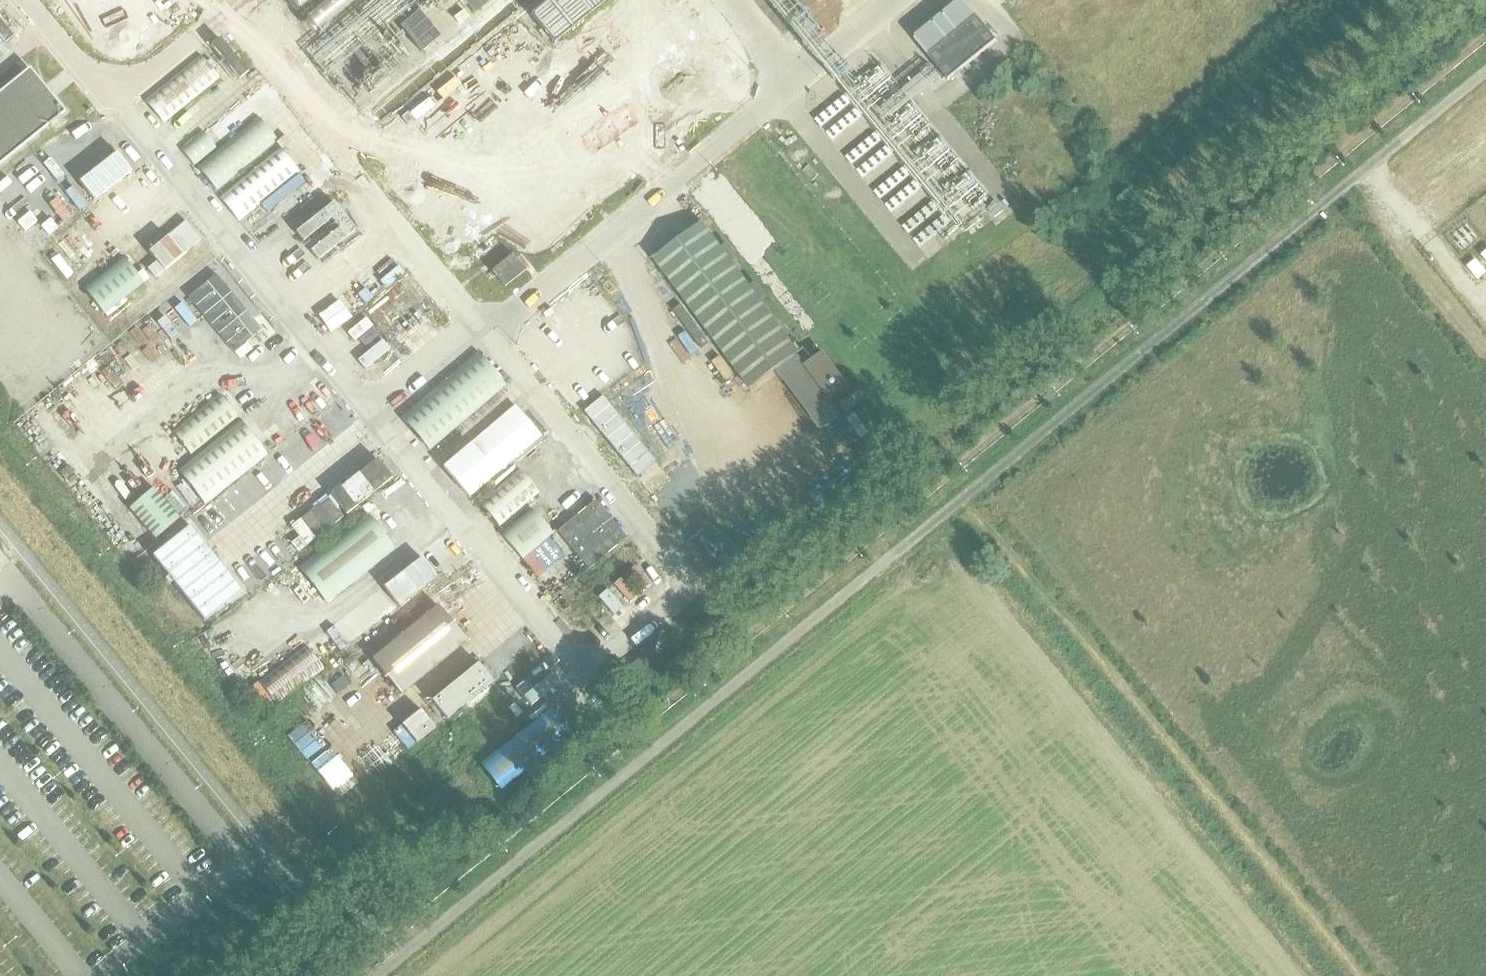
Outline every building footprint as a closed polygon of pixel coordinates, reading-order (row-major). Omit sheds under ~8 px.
[(320,30),(363,0),(298,0),(320,30)] [(480,11),(495,0),(472,0),(480,11)] [(531,14),(555,43),(607,0),(548,0),(531,14)] [(916,39),(949,80),(949,81),(955,76),(958,80),(964,75),(963,75),(972,68),(969,65),(998,41),(996,38),(999,35),(994,29),(994,30),(988,23),(985,25),(964,0),(963,0),(916,39)] [(430,10),(408,20),(421,49),(443,40),(430,10)] [(165,124),(220,78),(201,55),(146,100),(165,124)] [(0,98),(0,168),(65,115),(31,72),(0,98)] [(259,117),(202,165),(220,186),(277,139),(259,117)] [(203,131),(184,147),(199,164),(217,148),(203,131)] [(121,148),(83,178),(99,198),(137,168),(121,148)] [(281,149),(229,192),(248,215),(300,172),(281,149)] [(79,183),(69,189),(82,210),(92,204),(79,183)] [(65,194),(54,198),(63,221),(74,217),(65,194)] [(1016,210),(1004,194),(988,207),(1000,223),(1016,210)] [(321,259),(363,229),(342,199),(299,228),(321,259)] [(35,209),(22,218),(30,229),(43,220),(35,209)] [(53,233),(63,226),(56,215),(46,222),(53,233)] [(202,240),(185,221),(154,247),(170,266),(202,240)] [(778,369),(796,356),(800,353),(703,223),(655,258),(752,389),(778,369)] [(66,250),(57,256),(71,278),(80,272),(66,250)] [(395,254),(377,271),(392,287),(410,271),(395,254)] [(514,256),(493,273),(506,288),(526,271),(514,256)] [(144,284),(125,258),(85,289),(105,314),(144,284)] [(259,331),(215,277),(189,299),(233,352),(259,331)] [(383,282),(363,295),(373,310),(393,298),(383,282)] [(322,310),(334,331),(357,317),(345,297),(322,310)] [(186,301),(179,307),(193,324),(201,317),(186,301)] [(152,324),(161,345),(181,336),(172,315),(152,324)] [(387,336),(364,355),(373,366),(396,347),(387,336)] [(476,354),(403,416),(430,450),(504,388),(476,354)] [(796,356),(778,369),(823,429),(840,416),(832,405),(851,391),(824,354),(805,368),(796,356)] [(850,408),(865,401),(860,392),(846,399),(850,408)] [(192,455),(239,418),(220,394),(173,431),(192,455)] [(603,395),(585,410),(637,476),(656,461),(603,395)] [(867,405),(852,413),(864,437),(879,430),(867,405)] [(515,407),(444,467),(469,497),(541,437),(515,407)] [(206,505),(269,455),(241,421),(179,471),(206,505)] [(387,480),(395,476),(385,456),(377,460),(387,480)] [(303,550),(353,516),(350,512),(389,484),(375,463),(293,520),(304,536),(297,542),(303,550)] [(519,472),(480,504),(500,527),(538,494),(519,472)] [(181,518),(154,488),(129,509),(156,540),(181,518)] [(624,531),(594,497),(557,530),(587,564),(624,531)] [(392,512),(402,524),(418,511),(408,499),(392,512)] [(534,511),(503,536),(523,561),(554,535),(534,511)] [(396,549),(369,515),(301,569),(328,603),(396,549)] [(552,571),(571,555),(555,536),(536,553),(552,571)] [(435,576),(421,558),(384,587),(398,605),(435,576)] [(637,567),(627,576),(641,591),(651,581),(637,567)] [(634,601),(642,594),(625,576),(617,583),(634,601)] [(617,613),(627,605),(613,587),(603,595),(617,613)] [(347,617),(365,635),(380,620),(362,602),(347,617)] [(438,606),(373,658),(401,694),(467,641),(438,606)] [(326,670),(307,645),(259,682),(278,706),(326,670)] [(492,681),(477,663),(431,700),(446,718),(492,681)] [(349,673),(336,680),(341,691),(355,685),(349,673)] [(560,684),(553,674),(522,700),(530,709),(560,684)] [(484,761),(502,784),(571,729),(553,706),(484,761)] [(424,714),(396,736),(411,755),(438,733),(424,714)] [(310,719),(291,735),(325,774),(344,758),(310,719)] [(345,794),(361,782),(355,774),(339,786),(345,794)]
